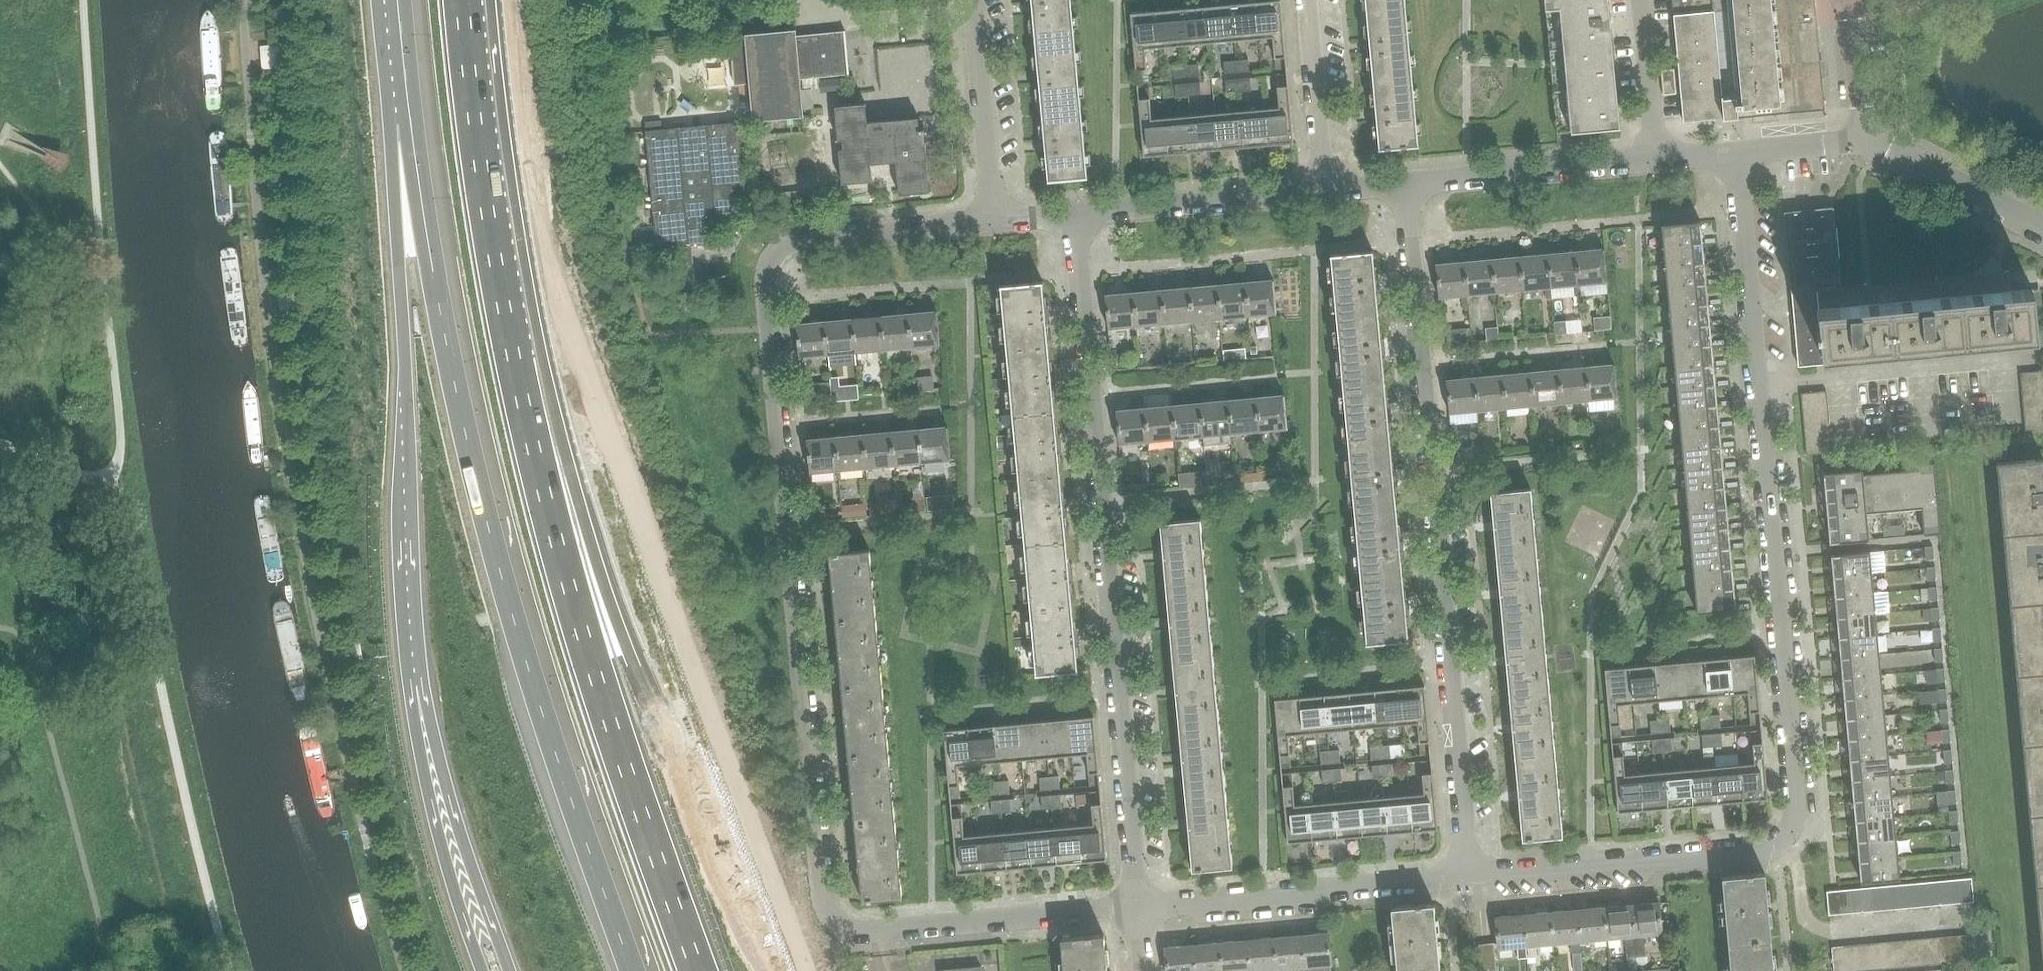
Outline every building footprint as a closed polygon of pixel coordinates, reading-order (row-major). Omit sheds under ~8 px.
[(226,121),(218,0),(198,0),(205,122),(226,121)] [(1075,38),(1072,0),(1031,0),(1035,42),(1075,38)] [(1256,2),(1259,39),(1272,38),(1274,59),(1285,58),(1280,0),(1279,0),(1256,2)] [(1366,12),(1405,8),(1405,0),(1365,0),(1366,12)] [(1557,133),(1620,128),(1608,0),(1544,0),(1557,133)] [(1673,15),(1676,41),(1774,33),(1770,0),(1672,0),(1673,15)] [(1774,33),(1676,41),(1678,68),(1683,122),(1723,118),(1723,119),(1725,118),(1724,118),(1737,117),(1738,117),(1738,116),(1743,116),(1744,116),(1823,109),(1823,110),(1824,110),(1823,96),(1814,0),(1770,0),(1774,33)] [(1234,41),(1259,39),(1256,2),(1231,4),(1234,41)] [(1231,4),(1205,7),(1209,43),(1234,41),(1231,4)] [(1184,46),(1209,43),(1205,7),(1180,9),(1184,46)] [(1405,8),(1366,12),(1372,80),(1412,77),(1405,8)] [(1180,9),(1155,11),(1159,48),(1184,46),(1180,9)] [(1131,14),(1136,71),(1147,70),(1145,49),(1159,48),(1155,11),(1131,14)] [(747,41),(730,42),(734,86),(749,84),(753,122),(804,117),(801,80),(849,76),(845,31),(844,31),(844,32),(795,36),(795,32),(796,31),(796,30),(745,34),(745,36),(747,36),(747,41)] [(1081,107),(1075,38),(1035,42),(1041,111),(1081,107)] [(265,50),(266,65),(284,64),(283,49),(289,48),(288,39),(260,41),(262,51),(265,50)] [(1249,60),(1236,61),(1237,74),(1250,72),(1249,60)] [(1225,75),(1237,74),(1236,61),(1224,62),(1225,75)] [(1198,65),(1186,66),(1187,78),(1199,77),(1198,65)] [(1175,79),(1187,78),(1186,66),(1174,67),(1175,79)] [(1676,94),(1674,69),(1661,71),(1663,95),(1676,94)] [(1412,77),(1372,80),(1379,150),(1419,146),(1412,77)] [(1250,78),(1238,79),(1239,91),(1251,90),(1250,78)] [(1226,92),(1239,91),(1238,79),(1225,80),(1226,92)] [(838,80),(820,81),(821,93),(839,92),(838,80)] [(1201,95),(1200,83),(1187,84),(1188,96),(1201,95)] [(1176,97),(1188,96),(1187,84),(1175,85),(1176,97)] [(1279,108),(1265,109),(1269,145),(1293,143),(1288,86),(1277,87),(1279,108)] [(1149,98),(1139,99),(1138,99),(1144,157),(1168,155),(1165,118),(1151,119),(1149,98)] [(866,104),(835,107),(842,185),(874,182),(872,165),(896,163),(899,195),(930,192),(924,129),(919,130),(918,118),(867,123),(866,104)] [(1088,177),(1081,107),(1041,111),(1048,181),(1088,177)] [(1265,109),(1240,111),(1244,148),(1269,145),(1265,109)] [(1240,111),(1215,113),(1218,150),(1244,148),(1240,111)] [(1215,113),(1190,116),(1193,152),(1218,150),(1215,113)] [(1168,155),(1193,152),(1190,116),(1165,118),(1168,155)] [(661,121),(645,123),(646,131),(662,129),(661,121)] [(656,246),(672,245),(711,241),(708,210),(715,210),(715,218),(747,215),(738,123),(646,132),(656,246)] [(227,128),(208,130),(215,224),(235,222),(227,128)] [(778,205),(790,204),(788,192),(777,194),(778,205)] [(1792,293),(1841,288),(1832,208),(1785,213),(1792,293)] [(1701,224),(1701,222),(1661,225),(1663,245),(1702,241),(1700,225),(1701,224)] [(1704,262),(1702,241),(1663,245),(1665,266),(1704,262)] [(692,247),(680,248),(681,267),(693,266),(692,247)] [(238,249),(220,250),(231,350),(249,348),(238,249)] [(1607,282),(1604,249),(1575,252),(1578,284),(1607,282)] [(1373,251),(1330,255),(1336,320),(1379,316),(1373,251)] [(1579,295),(1578,284),(1575,252),(1547,255),(1550,287),(1571,285),(1572,295),(1579,295)] [(1522,290),(1550,287),(1547,255),(1519,257),(1522,290)] [(1494,292),(1522,290),(1519,257),(1491,260),(1494,292)] [(1494,292),(1491,260),(1464,263),(1467,295),(1494,292)] [(1706,282),(1704,262),(1665,266),(1667,286),(1706,282)] [(1468,308),(1467,295),(1464,263),(1436,265),(1438,298),(1461,295),(1462,309),(1468,308)] [(1276,313),(1274,280),(1245,283),(1248,315),(1276,313)] [(1043,282),(1000,286),(1006,350),(1049,346),(1043,282)] [(1708,303),(1706,282),(1667,286),(1669,306),(1708,303)] [(1248,315),(1245,283),(1217,286),(1220,318),(1248,315)] [(1220,318),(1217,286),(1189,288),(1192,320),(1220,318)] [(1192,320),(1189,288),(1161,291),(1164,323),(1192,320)] [(1823,356),(1894,350),(1965,343),(2036,337),(2032,290),(1961,296),(1890,303),(1818,309),(1818,307),(1793,310),(1798,366),(1823,364),(1823,356)] [(1164,323),(1161,291),(1133,293),(1136,326),(1164,323)] [(1136,326),(1133,293),(1105,296),(1108,328),(1136,326)] [(1708,303),(1669,306),(1671,327),(1709,323),(1708,303)] [(936,311),(907,313),(910,346),(939,343),(936,311)] [(882,348),(910,346),(907,313),(879,316),(882,348)] [(855,351),(882,348),(879,316),(852,319),(855,351)] [(1385,381),(1379,316),(1336,320),(1342,385),(1385,381)] [(1610,317),(1594,318),(1595,330),(1611,329),(1610,317)] [(827,354),(855,351),(852,319),(824,321),(827,354)] [(796,324),(799,356),(827,354),(824,321),(796,324)] [(1566,321),(1555,322),(1555,334),(1566,334),(1566,321)] [(1711,344),(1709,323),(1671,327),(1672,347),(1711,344)] [(1498,328),(1486,329),(1487,341),(1499,340),(1498,328)] [(1469,329),(1445,331),(1447,345),(1470,342),(1469,329)] [(1713,364),(1711,344),(1672,347),(1674,368),(1713,364)] [(1055,411),(1049,346),(1006,350),(1012,415),(1055,411)] [(1233,350),(1224,351),(1225,361),(1234,360),(1233,350)] [(1715,385),(1713,364),(1674,368),(1676,388),(1715,385)] [(1589,400),(1617,398),(1614,365),(1586,368),(1589,400)] [(1561,403),(1589,400),(1586,368),(1558,371),(1561,403)] [(1533,406),(1561,403),(1558,371),(1530,373),(1533,406)] [(2042,383),(2042,371),(2020,373),(2021,385),(2042,383)] [(1530,373),(1502,376),(1505,408),(1533,406),(1530,373)] [(1477,411),(1505,408),(1502,376),(1474,378),(1477,411)] [(934,377),(917,378),(918,391),(934,390),(934,377)] [(1449,413),(1477,411),(1474,378),(1446,381),(1449,413)] [(1004,379),(992,380),(993,389),(1005,388),(1004,379)] [(257,381),(241,382),(250,470),(266,469),(257,381)] [(1342,385),(1348,450),(1391,446),(1385,381),(1342,385)] [(2022,398),(2042,396),(2042,383),(2021,385),(2022,398)] [(802,385),(804,404),(815,403),(814,384),(802,385)] [(1676,388),(1678,409),(1717,405),(1715,385),(1676,388)] [(842,386),(831,387),(832,401),(843,400),(842,386)] [(1801,394),(1802,406),(1827,404),(1826,391),(1801,394)] [(1255,398),(1258,431),(1287,428),(1284,396),(1255,398)] [(2042,408),(2042,396),(2022,398),(2023,410),(2042,408)] [(1231,433),(1258,431),(1255,398),(1228,401),(1231,433)] [(1203,436),(1231,433),(1228,401),(1200,403),(1203,436)] [(1175,439),(1203,436),(1200,403),(1172,406),(1175,439)] [(1829,416),(1827,404),(1802,406),(1803,418),(1829,416)] [(1719,426),(1717,405),(1678,409),(1680,429),(1719,426)] [(1147,441),(1175,439),(1172,406),(1144,409),(1147,441)] [(2024,422),(2042,420),(2042,408),(2023,410),(2024,422)] [(1119,444),(1147,441),(1144,409),(1116,411),(1119,444)] [(1055,411),(1012,415),(1018,480),(1061,476),(1055,411)] [(299,428),(315,426),(313,413),(297,416),(299,428)] [(1830,428),(1829,416),(1803,418),(1804,430),(1830,428)] [(2025,435),(2042,433),(2042,420),(2024,422),(2025,435)] [(1721,446),(1719,426),(1680,429),(1682,450),(1721,446)] [(947,427),(918,429),(921,462),(950,459),(947,427)] [(1831,440),(1830,428),(1804,430),(1805,443),(1831,440)] [(894,464),(921,462),(918,429),(891,432),(894,464)] [(894,464),(891,432),(863,435),(866,467),(894,464)] [(838,470),(866,467),(863,435),(835,437),(838,470)] [(1007,436),(997,437),(998,449),(1008,448),(1007,436)] [(835,437),(806,440),(809,472),(838,470),(835,437)] [(1832,453),(1831,440),(1805,443),(1806,455),(1832,453)] [(1480,443),(1473,444),(1474,460),(1482,460),(1480,443)] [(1397,510),(1391,446),(1348,450),(1354,514),(1397,510)] [(1723,467),(1721,446),(1682,450),(1684,470),(1723,467)] [(1216,459),(1206,459),(1207,478),(1217,478),(1216,459)] [(2003,533),(2042,530),(2042,460),(2042,459),(1996,463),(2003,533)] [(1291,460),(1290,460),(1282,460),(1283,471),(1291,470),(1292,470),(1291,460)] [(1941,533),(1934,463),(1917,464),(1918,469),(1863,474),(1862,469),(1823,473),(1823,476),(1824,476),(1830,544),(1869,540),(1866,514),(1921,508),(1924,535),(1941,533)] [(1724,487),(1723,467),(1684,470),(1686,491),(1724,487)] [(1191,473),(1180,474),(1181,487),(1192,487),(1191,473)] [(1067,541),(1061,476),(1018,480),(1024,545),(1067,541)] [(1726,508),(1724,487),(1686,491),(1688,511),(1726,508)] [(1497,562),(1537,559),(1530,489),(1490,492),(1497,562)] [(270,494),(253,497),(268,584),(286,580),(270,494)] [(924,497),(911,498),(912,513),(925,512),(924,497)] [(855,505),(842,506),(843,519),(856,517),(855,505)] [(830,506),(815,506),(815,516),(830,516),(830,506)] [(1728,528),(1726,508),(1688,511),(1689,532),(1728,528)] [(1397,510),(1354,514),(1360,579),(1403,575),(1397,510)] [(1207,589),(1200,520),(1160,523),(1166,593),(1207,589)] [(1728,528),(1689,532),(1691,552),(1730,549),(1728,528)] [(2042,601),(2042,530),(2003,533),(2009,604),(2042,601)] [(1030,610),(1072,606),(1067,541),(1024,545),(1030,610)] [(1933,547),(1925,547),(1926,560),(1934,560),(1933,547)] [(1732,569),(1730,549),(1691,552),(1693,573),(1732,569)] [(829,553),(835,623),(876,619),(869,550),(829,553)] [(1870,551),(1831,555),(1833,575),(1872,571),(1870,551)] [(1497,562),(1503,632),(1543,628),(1537,559),(1497,562)] [(1936,580),(1935,567),(1926,568),(1928,581),(1936,580)] [(1734,589),(1732,569),(1693,573),(1695,593),(1734,589)] [(1833,575),(1833,577),(1835,595),(1873,591),(1872,571),(1833,575)] [(1409,640),(1403,575),(1360,579),(1366,644),(1409,640)] [(1938,600),(1936,587),(1928,588),(1929,601),(1938,600)] [(1166,593),(1173,662),(1213,659),(1207,589),(1166,593)] [(1736,610),(1734,589),(1695,593),(1697,614),(1736,610)] [(1873,591),(1835,595),(1836,616),(1875,612),(1873,591)] [(290,599),(270,603),(291,703),(311,699),(290,599)] [(2009,604),(2016,674),(2042,671),(2042,601),(2009,604)] [(1078,671),(1072,606),(1030,610),(1036,674),(1078,671)] [(1939,621),(1938,608),(1930,608),(1931,621),(1939,621)] [(1875,612),(1836,616),(1838,636),(1877,632),(1875,612)] [(882,689),(876,619),(835,623),(842,693),(882,689)] [(1509,701),(1550,698),(1543,628),(1503,632),(1509,701)] [(1941,641),(1940,628),(1932,629),(1933,642),(1941,641)] [(1877,632),(1838,636),(1840,656),(1879,652),(1877,632)] [(360,660),(358,648),(342,651),(344,663),(360,660)] [(1943,661),(1942,648),(1934,649),(1935,662),(1943,661)] [(1879,652),(1840,656),(1842,677),(1881,673),(1879,652)] [(1754,655),(1729,658),(1733,694),(1747,693),(1750,725),(1761,724),(1754,655)] [(1708,697),(1733,694),(1729,658),(1704,660),(1708,697)] [(1173,662),(1179,732),(1220,728),(1213,659),(1173,662)] [(1683,699),(1708,697),(1704,660),(1679,662),(1683,699)] [(1658,701),(1683,699),(1679,662),(1654,665),(1658,701)] [(1633,704),(1658,701),(1654,665),(1629,667),(1633,704)] [(1633,704),(1629,667),(1604,669),(1611,738),(1621,737),(1618,705),(1633,704)] [(1945,682),(1944,669),(1936,669),(1937,682),(1945,682)] [(2022,744),(2042,742),(2042,671),(2016,674),(2022,744)] [(1881,673),(1842,677),(1844,697),(1883,693),(1881,673)] [(1424,686),(1399,688),(1403,725),(1418,723),(1421,755),(1431,754),(1424,686)] [(365,687),(350,690),(352,702),(368,699),(365,687)] [(1378,727),(1403,725),(1399,688),(1374,690),(1378,727)] [(842,693),(849,762),(889,758),(882,689),(842,693)] [(1947,702),(1946,689),(1937,690),(1939,703),(1947,702)] [(1353,729),(1378,727),(1374,690),(1349,692),(1353,729)] [(1328,731),(1353,729),(1349,692),(1324,695),(1328,731)] [(1883,693),(1844,697),(1846,717),(1885,713),(1883,693)] [(1324,695),(1299,697),(1302,734),(1328,731),(1324,695)] [(1287,735),(1302,734),(1299,697),(1274,699),(1280,768),(1290,767),(1287,735)] [(1509,701),(1516,771),(1556,767),(1550,698),(1509,701)] [(1939,710),(1940,723),(1949,722),(1948,709),(1939,710)] [(1885,713),(1846,717),(1848,738),(1887,734),(1885,713)] [(1100,785),(1093,716),(1068,719),(1072,755),(1087,754),(1090,786),(1100,785)] [(1720,728),(1719,716),(1710,717),(1711,729),(1720,728)] [(1701,730),(1711,729),(1710,717),(1700,717),(1701,730)] [(1047,758),(1072,755),(1068,719),(1043,721),(1047,758)] [(1660,721),(1661,733),(1670,732),(1669,720),(1660,721)] [(1047,758),(1043,721),(1018,723),(1022,760),(1047,758)] [(1661,733),(1660,721),(1650,722),(1651,734),(1661,733)] [(997,762),(1022,760),(1018,723),(994,726),(997,762)] [(317,725),(297,730),(319,820),(338,816),(317,725)] [(994,726),(969,728),(972,765),(997,762),(994,726)] [(957,766),(972,765),(969,728),(944,730),(950,799),(960,798),(957,766)] [(1179,732),(1186,801),(1226,797),(1220,728),(1179,732)] [(1754,763),(1739,764),(1743,801),(1768,799),(1761,730),(1751,731),(1754,763)] [(1951,743),(1949,730),(1941,730),(1942,743),(1951,743)] [(1722,747),(1721,734),(1711,735),(1713,748),(1722,747)] [(1889,754),(1887,734),(1848,738),(1850,758),(1889,754)] [(1713,748),(1711,735),(1702,736),(1703,749),(1713,748)] [(1672,751),(1671,739),(1661,740),(1663,752),(1672,751)] [(1663,752),(1661,740),(1652,741),(1653,753),(1663,752)] [(2029,814),(2042,813),(2042,742),(2022,744),(2029,814)] [(1643,810),(1639,774),(1625,775),(1622,743),(1611,744),(1618,813),(1643,810)] [(1391,758),(1390,746),(1380,747),(1381,759),(1391,758)] [(1381,759),(1380,747),(1370,748),(1371,760),(1381,759)] [(1952,763),(1951,750),(1943,751),(1944,764),(1952,763)] [(1340,763),(1339,751),(1330,752),(1331,764),(1340,763)] [(1331,764),(1330,752),(1320,753),(1321,765),(1331,764)] [(1850,758),(1851,778),(1890,774),(1889,754),(1850,758)] [(895,828),(889,758),(849,762),(855,832),(895,828)] [(1412,831),(1437,829),(1431,760),(1421,761),(1424,793),(1409,795),(1412,831)] [(1718,804),(1743,801),(1739,764),(1714,767),(1718,804)] [(1392,777),(1391,765),(1382,766),(1383,778),(1392,777)] [(1373,779),(1383,778),(1382,766),(1372,767),(1373,779)] [(1522,840),(1563,836),(1556,767),(1516,771),(1522,840)] [(1693,806),(1718,804),(1714,767),(1689,769),(1693,806)] [(1693,806),(1689,769),(1664,771),(1668,808),(1693,806)] [(1323,784),(1333,783),(1331,770),(1322,771),(1323,784)] [(1331,770),(1333,783),(1342,782),(1341,770),(1331,770)] [(1954,783),(1953,770),(1945,771),(1946,784),(1954,783)] [(1643,810),(1668,808),(1664,771),(1639,774),(1643,810)] [(1287,843),(1312,841),(1309,804),(1294,805),(1291,773),(1281,774),(1287,843)] [(1851,778),(1853,799),(1892,795),(1890,774),(1851,778)] [(1041,791),(1050,790),(1049,777),(1040,778),(1041,791)] [(1060,789),(1059,777),(1049,777),(1050,790),(1060,789)] [(999,782),(1000,795),(1010,794),(1009,781),(999,782)] [(1000,795),(999,782),(989,783),(990,796),(1000,795)] [(1362,836),(1387,834),(1384,797),(1383,787),(1372,788),(1371,798),(1359,799),(1362,836)] [(1956,804),(1955,790),(1947,791),(1948,804),(1956,804)] [(1091,792),(1092,804),(1101,803),(1100,791),(1091,792)] [(1335,801),(1334,802),(1337,838),(1362,836),(1359,799),(1349,800),(1348,791),(1334,792),(1335,801)] [(1062,808),(1061,795),(1051,796),(1052,809),(1062,808)] [(1077,805),(1087,804),(1086,795),(1076,795),(1077,805)] [(1412,831),(1409,795),(1384,797),(1387,834),(1412,831)] [(1855,819),(1894,815),(1892,795),(1853,799),(1855,819)] [(1052,809),(1051,796),(1041,797),(1042,810),(1052,809)] [(1226,797),(1186,801),(1192,871),(1233,867),(1226,797)] [(1001,801),(1002,814),(1012,813),(1011,800),(1001,801)] [(1002,814),(1001,801),(991,802),(992,815),(1002,814)] [(1312,841),(1337,838),(1334,802),(1309,804),(1312,841)] [(1107,860),(1101,803),(1092,804),(1094,824),(1078,825),(1082,862),(1107,860)] [(960,804),(951,805),(950,805),(957,874),(982,871),(978,835),(963,836),(960,804)] [(1949,812),(1950,825),(1958,824),(1957,811),(1949,812)] [(2035,884),(2042,883),(2042,813),(2029,814),(2035,884)] [(1855,819),(1857,839),(1896,835),(1894,815),(1855,819)] [(1057,864),(1082,862),(1078,825),(1053,828),(1057,864)] [(862,901),(902,897),(895,828),(855,832),(862,901)] [(1032,867),(1057,864),(1053,828),(1028,830),(1032,867)] [(1007,869),(1032,867),(1028,830),(1003,832),(1007,869)] [(1960,844),(1959,831),(1950,832),(1952,845),(1960,844)] [(982,871),(1007,869),(1003,832),(978,835),(982,871)] [(1859,860),(1898,855),(1896,835),(1857,839),(1859,860)] [(1962,864),(1960,851),(1952,852),(1953,865),(1962,864)] [(1859,860),(1861,880),(1900,876),(1898,855),(1859,860)] [(1722,877),(1728,943),(1771,939),(1764,873),(1722,877)] [(1972,878),(1960,879),(1963,903),(1974,902),(1972,878)] [(1960,879),(1949,880),(1952,904),(1963,903),(1960,879)] [(1949,880),(1938,881),(1940,905),(1952,904),(1949,880)] [(1938,881),(1927,882),(1929,906),(1940,905),(1938,881)] [(1927,882),(1916,884),(1918,907),(1929,906),(1927,882)] [(1916,884),(1905,885),(1907,908),(1918,907),(1916,884)] [(1905,885),(1893,886),(1896,909),(1907,908),(1905,885)] [(1893,886),(1882,887),(1884,910),(1896,909),(1893,886)] [(1882,887),(1871,888),(1873,911),(1884,910),(1882,887)] [(1871,888),(1860,889),(1862,913),(1873,911),(1871,888)] [(1860,889),(1849,890),(1851,914),(1862,913),(1860,889)] [(1849,890),(1838,891),(1840,915),(1851,914),(1849,890)] [(1838,891),(1826,892),(1829,916),(1840,915),(1838,891)] [(1662,933),(1659,902),(1632,905),(1637,958),(1646,957),(1644,935),(1662,933)] [(1440,970),(1434,904),(1392,907),(1397,970),(1437,970),(1440,970)] [(1632,905),(1605,907),(1608,938),(1625,936),(1627,958),(1637,958),(1632,905)] [(1578,910),(1581,953),(1591,952),(1590,940),(1608,938),(1605,907),(1578,910)] [(1551,912),(1553,943),(1571,941),(1572,953),(1581,953),(1578,910),(1551,912)] [(1551,912),(1523,915),(1527,957),(1536,956),(1535,945),(1553,943),(1551,912)] [(1523,915),(1495,918),(1498,948),(1517,946),(1518,958),(1527,957),(1523,915)] [(1300,935),(1303,970),(1313,970),(1312,965),(1331,964),(1328,933),(1300,935)] [(1979,960),(1990,959),(1988,933),(1976,934),(1979,960)] [(1104,934),(1061,938),(1064,970),(1107,970),(1104,934)] [(1979,960),(1976,934),(1964,935),(1967,962),(1979,960)] [(1276,969),(1294,967),(1294,970),(1303,970),(1300,935),(1273,938),(1276,969)] [(1967,962),(1964,935),(1952,936),(1954,963),(1967,962)] [(1954,963),(1952,936),(1940,937),(1942,964),(1954,963)] [(1942,964),(1940,937),(1928,938),(1931,965),(1942,964)] [(1246,941),(1249,970),(1258,970),(1276,969),(1273,938),(1246,941)] [(1931,965),(1928,938),(1916,940),(1919,966),(1931,965)] [(1771,939),(1728,943),(1731,970),(1773,970),(1771,939)] [(1919,966),(1916,940),(1905,941),(1907,967),(1919,966)] [(1222,970),(1249,970),(1246,941),(1219,943),(1222,970)] [(1907,967),(1905,941),(1892,942),(1895,968),(1907,967)] [(1895,968),(1892,942),(1880,943),(1884,969),(1895,968)] [(1195,970),(1222,970),(1219,943),(1192,946),(1195,970)] [(1480,970),(1496,970),(1493,943),(1477,944),(1480,970)] [(1884,969),(1880,943),(1868,944),(1872,970),(1884,969)] [(1868,944),(1857,945),(1859,970),(1864,970),(1872,970),(1868,944)] [(1857,945),(1845,946),(1847,970),(1859,970),(1857,945)] [(1166,948),(1165,948),(1167,970),(1195,970),(1192,946),(1166,948)] [(1831,947),(1834,970),(1847,970),(1845,946),(1831,947)]
